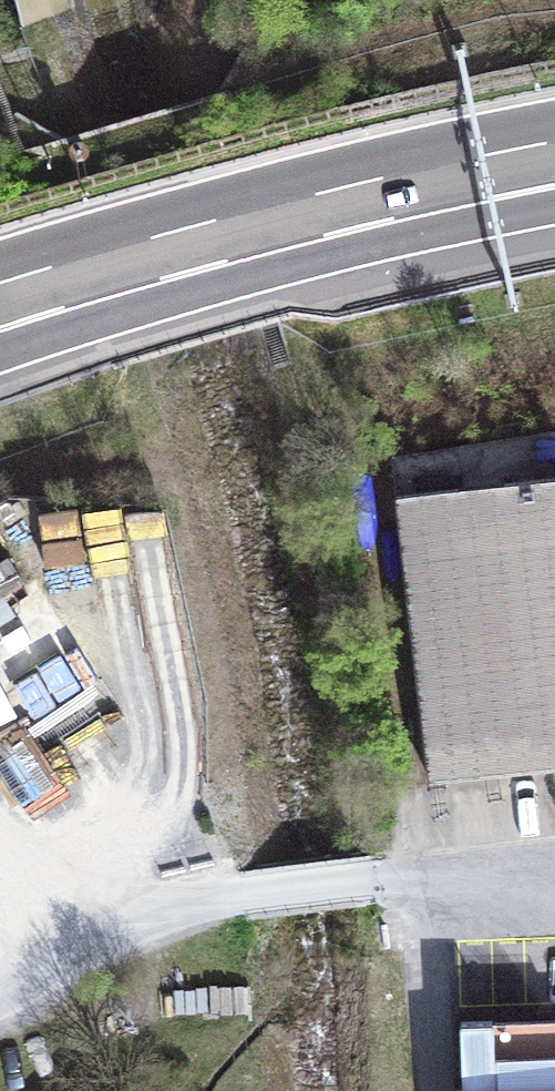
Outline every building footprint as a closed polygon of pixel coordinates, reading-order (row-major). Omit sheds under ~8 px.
[(396,496),(430,782),(554,768),(554,477),(396,496)] [(171,673),(206,667),(174,485),(102,498),(103,506),(140,499),(171,673)] [(23,583),(8,559),(0,564),(0,597),(23,583)] [(466,1010),(469,1055),(554,1049),(554,1024),(554,1004),(466,1010)]
